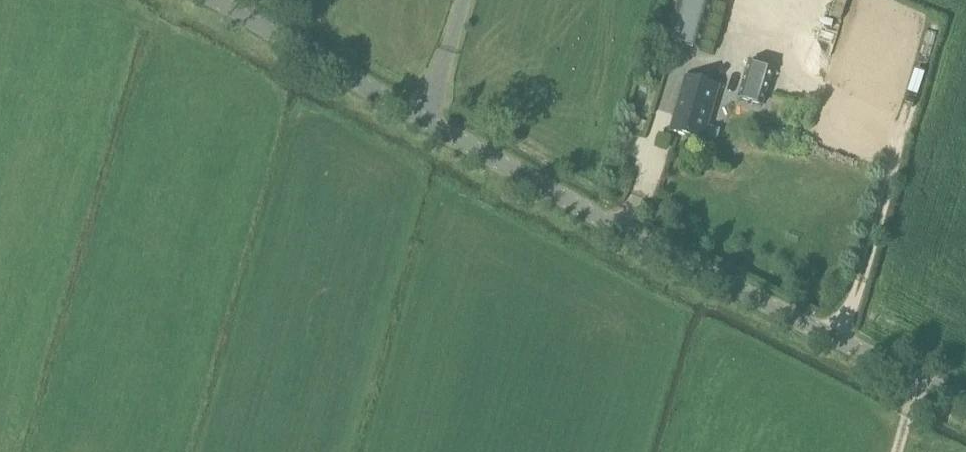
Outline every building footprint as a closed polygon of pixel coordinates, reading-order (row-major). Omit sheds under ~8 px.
[(671,32),(669,40),(700,49),(708,22),(713,3),(702,0),(681,0),(671,32)] [(740,99),(763,106),(766,93),(773,71),(750,65),(740,99)] [(687,77),(672,132),(704,141),(720,87),(687,77)] [(811,113),(802,110),(799,117),(797,124),(806,127),(811,113)] [(639,120),(635,132),(643,134),(647,122),(639,120)]
